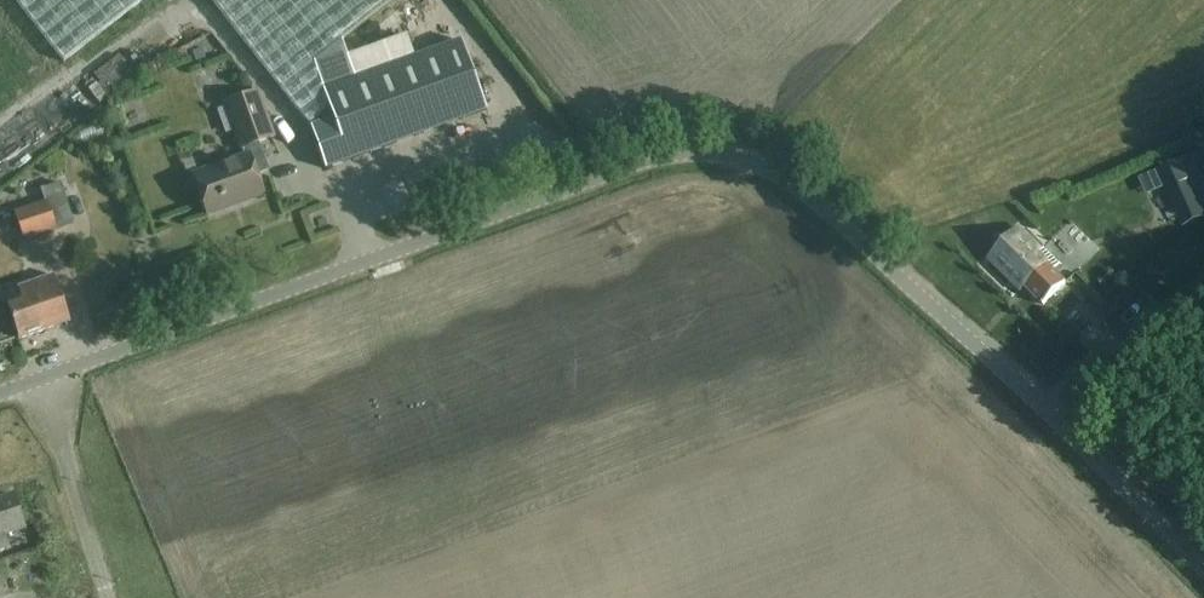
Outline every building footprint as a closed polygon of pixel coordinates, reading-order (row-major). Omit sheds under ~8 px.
[(63,64),(144,0),(14,0),(63,64)] [(323,92),(313,65),(397,0),(211,0),(309,126),(329,111),(323,92)] [(329,111),(309,126),(325,170),(348,162),(486,112),(461,42),(414,59),(406,38),(346,59),(340,44),(313,65),(323,92),(329,111)] [(226,104),(245,157),(194,176),(208,216),(264,196),(257,175),(268,171),(258,144),(274,138),(258,93),(226,104)] [(1158,171),(1175,209),(1197,199),(1203,214),(1203,169),(1197,154),(1158,171)] [(16,213),(25,241),(74,225),(60,184),(41,190),(46,203),(16,213)] [(1019,230),(989,259),(1021,291),(1024,288),(1049,313),(1072,290),(1053,271),(1060,265),(1044,249),(1041,252),(1019,230)] [(1115,285),(1132,270),(1112,248),(1095,263),(1115,285)] [(5,301),(11,317),(19,340),(70,323),(54,276),(17,288),(20,296),(5,301)] [(1113,311),(1129,295),(1121,286),(1104,303),(1113,311)] [(10,548),(5,535),(24,528),(14,496),(0,501),(0,552),(10,548)]
